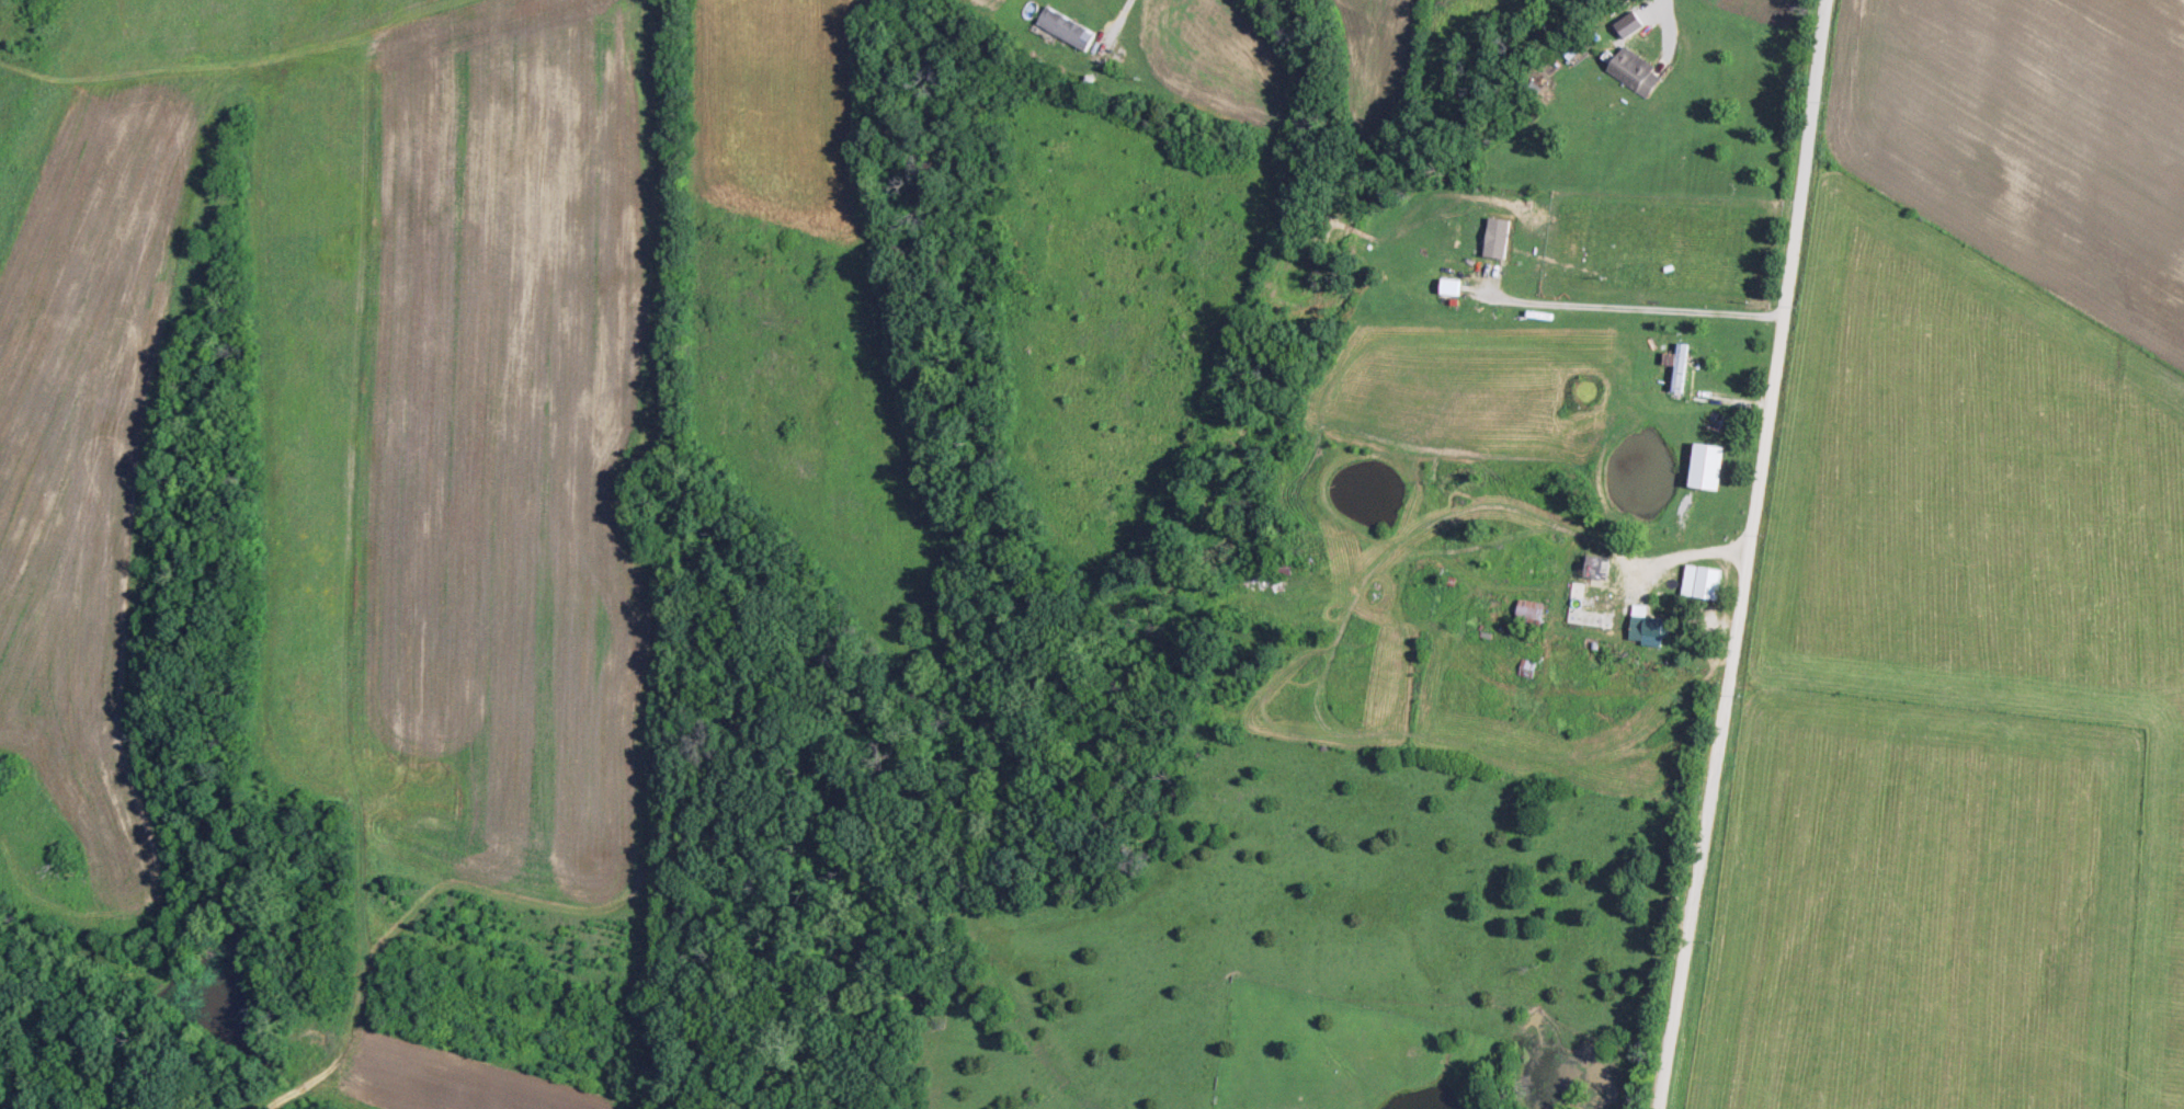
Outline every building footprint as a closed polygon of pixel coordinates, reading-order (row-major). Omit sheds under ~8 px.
[(1039,26),(1090,49),(1098,30),(1047,7),(1039,26)] [(1647,26),(1638,10),(1617,23),(1626,38),(1647,26)] [(1649,98),(1662,77),(1653,71),(1656,65),(1626,47),(1618,59),(1616,58),(1607,73),(1649,98)] [(1513,219),(1493,217),(1488,256),(1509,258),(1513,219)] [(1690,343),(1678,342),(1676,391),(1688,392),(1690,343)] [(1723,490),(1729,447),(1698,442),(1691,485),(1723,490)] [(1722,599),(1725,568),(1689,565),(1685,595),(1722,599)] [(1568,622),(1612,628),(1614,613),(1589,610),(1590,602),(1584,601),(1586,584),(1573,582),(1568,622)] [(1543,624),(1547,603),(1523,599),(1519,620),(1543,624)] [(1632,639),(1644,640),(1643,645),(1665,646),(1665,637),(1671,638),(1672,619),(1649,617),(1650,605),(1635,604),(1632,639)]
